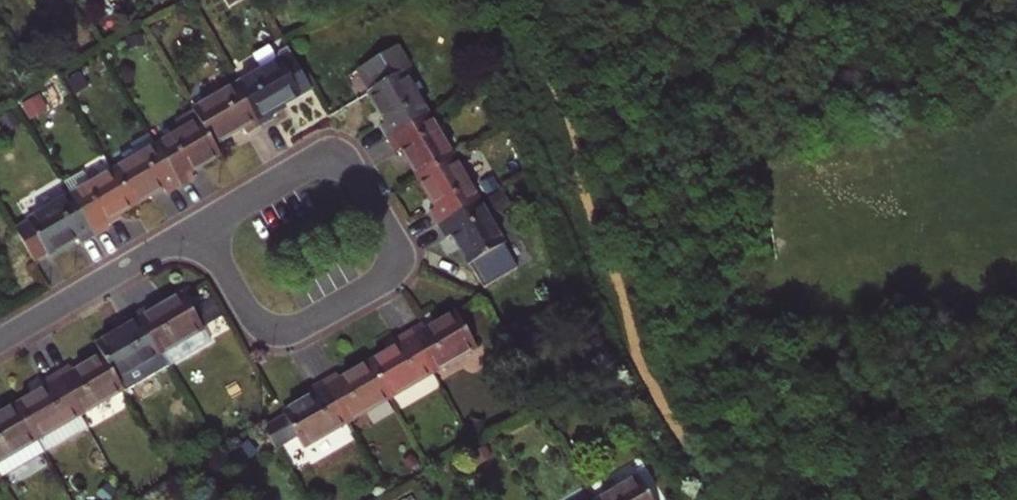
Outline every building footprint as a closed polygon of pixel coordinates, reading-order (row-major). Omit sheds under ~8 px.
[(277,61),(236,85),(260,126),(273,118),(269,111),(310,88),(286,47),(277,52),(277,61)] [(429,115),(404,72),(410,69),(397,47),(363,67),(376,89),(370,93),(387,122),(381,126),(388,139),(429,115)] [(357,71),(370,93),(376,89),(363,67),(357,71)] [(236,85),(193,109),(199,119),(214,144),(243,127),(247,133),(260,126),(236,85)] [(455,158),(429,115),(388,139),(396,152),(403,148),(420,179),(455,158)] [(199,119),(156,145),(180,186),(193,178),(190,172),(220,154),(214,144),(199,119)] [(156,145),(114,170),(134,204),(164,187),(168,193),(180,186),(156,145)] [(480,201),(455,158),(420,179),(437,207),(431,211),(438,225),(480,201)] [(114,170),(71,195),(95,235),(108,228),(105,221),(134,204),(114,170)] [(503,190),(488,198),(497,213),(511,205),(503,190)] [(95,235),(71,195),(29,220),(49,255),(79,237),(82,243),(95,235)] [(480,201),(438,225),(446,238),(452,234),(470,264),(505,244),(480,201)] [(149,307),(135,314),(159,354),(204,328),(184,294),(152,312),(149,307)] [(212,299),(200,306),(208,319),(220,312),(212,299)] [(422,324),(409,331),(433,372),(476,347),(456,312),(426,329),(422,324)] [(159,354),(135,314),(123,321),(127,327),(96,345),(102,355),(123,390),(165,365),(159,354)] [(433,372),(409,331),(395,339),(398,346),(370,362),(390,397),(433,372)] [(79,415),(123,390),(102,355),(73,373),(69,367),(56,375),(79,415)] [(347,422),(390,397),(370,362),(339,380),(336,374),(323,381),(347,422)] [(79,415),(56,375),(43,382),(47,388),(16,406),(44,453),(87,428),(79,415)] [(303,447),(347,422),(323,381),(309,389),(312,395),(262,428),(274,449),(296,436),(303,447)] [(1,478),(44,453),(16,406),(0,415),(0,477),(1,478)] [(248,441),(230,456),(237,465),(255,450),(248,441)] [(514,465),(499,469),(502,479),(517,475),(514,465)] [(600,499),(652,499),(639,477),(600,499)] [(428,479),(419,485),(425,494),(434,489),(428,479)] [(101,491),(111,499),(113,499),(119,493),(108,483),(101,491)]
